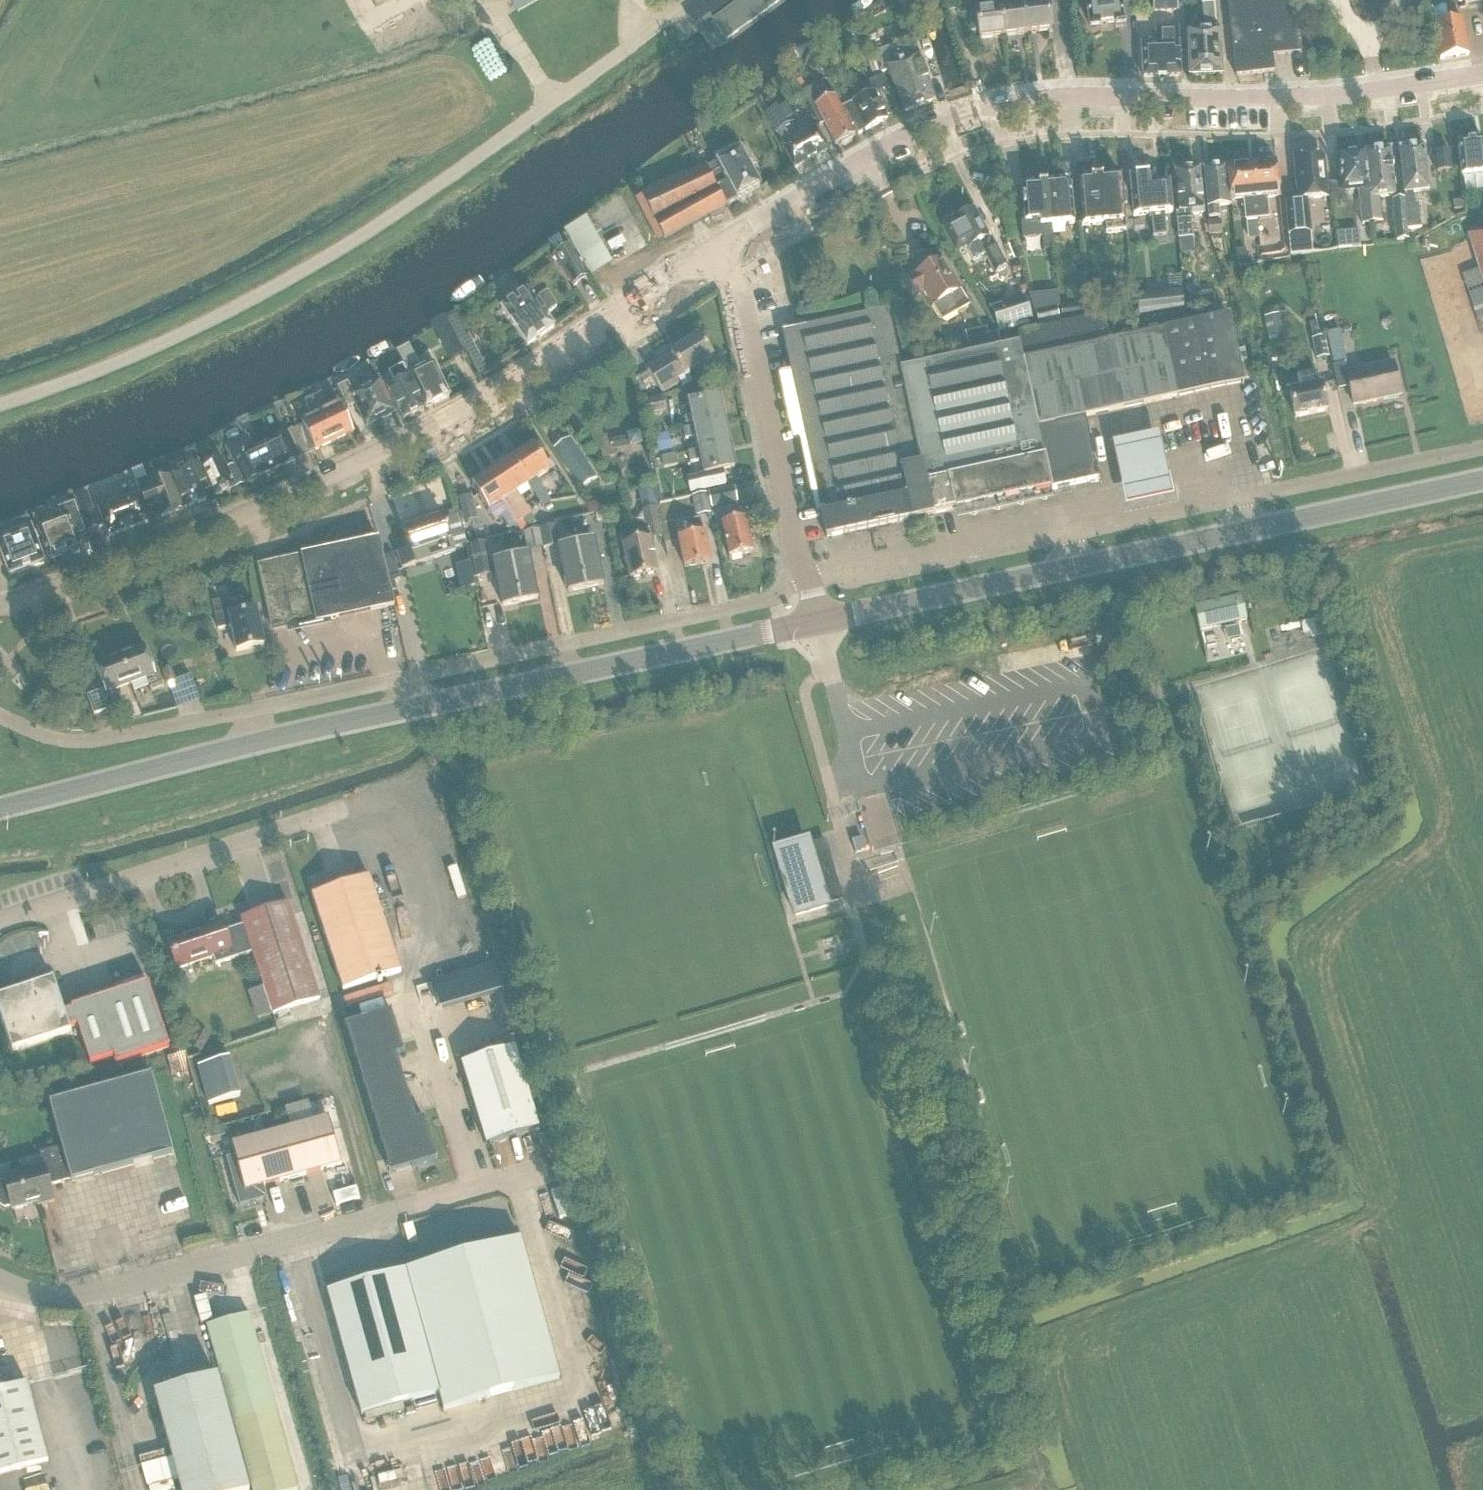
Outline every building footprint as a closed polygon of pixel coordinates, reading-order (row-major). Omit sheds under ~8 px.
[(518,11),(537,0),(511,0),(518,11)] [(687,15),(695,25),(728,0),(727,0),(708,0),(687,15)] [(712,21),(728,42),(787,0),(741,0),(712,21)] [(970,12),(972,31),(979,30),(980,39),(1004,36),(1000,7),(999,0),(988,0),(989,8),(976,10),(976,11),(970,12)] [(1000,7),(1004,36),(1027,33),(1023,0),(1013,0),(1013,5),(1000,7)] [(1027,33),(1052,30),(1048,0),(1023,0),(1027,33)] [(1123,21),(1121,1),(1131,0),(1086,0),(1090,26),(1123,21)] [(1177,8),(1176,0),(1155,0),(1155,9),(1177,8)] [(1233,49),(1235,66),(1236,76),(1274,72),(1272,55),(1299,52),(1290,0),(1227,0),(1233,49)] [(1216,31),(1216,24),(1214,2),(1202,3),(1204,25),(1204,31),(1188,32),(1189,76),(1222,75),(1219,31),(1216,31)] [(1448,22),(1446,6),(1432,9),(1441,60),(1469,55),(1463,20),(1448,22)] [(1166,78),(1166,76),(1180,76),(1178,27),(1157,28),(1157,44),(1142,45),(1143,77),(1158,76),(1158,78),(1166,78)] [(919,55),(911,32),(893,39),(894,43),(884,46),(885,49),(873,53),(881,73),(888,70),(903,112),(935,100),(919,55)] [(874,93),(888,88),(884,76),(868,82),(872,93),(874,92),(874,93)] [(835,146),(854,136),(841,109),(834,96),(823,102),(815,86),(802,92),(817,120),(820,118),(835,146)] [(852,103),(841,109),(854,136),(866,129),(866,130),(887,119),(886,116),(898,109),(890,87),(888,88),(874,93),(874,92),(872,93),(852,102),(852,103)] [(799,136),(792,123),(793,123),(784,105),(767,114),(776,131),(777,131),(783,144),(782,145),(795,169),(829,150),(816,127),(799,136)] [(1458,142),(1462,177),(1482,175),(1482,140),(1458,142)] [(707,172),(727,206),(737,200),(737,201),(760,188),(734,143),(714,154),(719,163),(717,164),(717,165),(706,170),(707,172)] [(1405,200),(1392,201),(1394,221),(1396,241),(1409,240),(1408,230),(1421,228),(1418,204),(1414,204),(1413,192),(1429,191),(1424,146),(1400,149),(1405,200)] [(1365,153),(1372,223),(1382,222),(1380,203),(1376,204),(1376,197),(1395,195),(1390,150),(1365,152),(1365,153)] [(1437,172),(1451,170),(1449,151),(1435,153),(1437,172)] [(1362,224),(1372,223),(1365,153),(1338,156),(1342,191),(1364,189),(1364,196),(1359,196),(1362,224)] [(1310,232),(1312,232),(1309,197),(1326,195),(1323,157),(1295,160),(1298,198),(1298,202),(1285,203),(1288,234),(1310,232)] [(1251,164),(1256,219),(1272,217),(1270,197),(1279,196),(1276,161),(1251,164)] [(1246,220),(1256,219),(1251,164),(1226,166),(1230,205),(1231,205),(1231,201),(1244,200),(1246,220)] [(1218,206),(1230,205),(1226,166),(1204,168),(1209,218),(1219,217),(1218,206)] [(707,172),(706,170),(705,168),(632,201),(657,244),(664,240),(665,241),(710,216),(712,219),(716,220),(723,216),(724,212),(723,209),(727,206),(707,172)] [(1203,213),(1203,208),(1199,169),(1175,171),(1179,211),(1175,211),(1178,239),(1193,237),(1190,210),(1192,209),(1192,214),(1203,213)] [(1121,187),(1123,207),(1132,206),(1133,216),(1147,215),(1149,235),(1160,234),(1158,214),(1172,212),(1169,182),(1154,183),(1154,173),(1130,176),(1130,186),(1121,187)] [(1123,207),(1121,187),(1120,176),(1102,178),(1091,179),(1078,180),(1082,226),(1105,224),(1106,233),(1126,231),(1123,207)] [(1065,182),(1047,183),(1051,225),(1073,223),(1070,186),(1065,182)] [(1025,223),(1021,223),(1022,240),(1042,238),(1043,249),(1053,248),(1051,225),(1047,183),(1047,184),(1047,183),(1039,184),(1022,186),(1025,223)] [(1464,201),(1456,202),(1457,210),(1465,209),(1464,201)] [(954,223),(943,229),(956,253),(967,246),(968,247),(978,242),(985,254),(995,273),(1003,269),(1007,266),(997,247),(992,250),(990,246),(996,243),(991,234),(988,235),(974,209),(964,215),(962,212),(954,217),(955,219),(953,221),(954,223)] [(1209,235),(1221,234),(1220,220),(1207,221),(1209,235)] [(1468,234),(1479,269),(1462,274),(1470,301),(1469,302),(1475,320),(1482,318),(1482,316),(1482,229),(1468,234)] [(1310,232),(1288,234),(1290,253),(1312,251),(1310,232)] [(573,284),(588,275),(569,244),(554,254),(573,284)] [(943,322),(970,307),(942,258),(915,274),(916,275),(909,279),(916,292),(923,288),(943,322)] [(1127,287),(1114,289),(1116,306),(1129,304),(1127,287)] [(537,301),(529,289),(501,308),(527,346),(555,326),(546,314),(557,307),(547,293),(537,301)] [(1181,290),(1159,293),(1161,313),(1184,311),(1181,290)] [(998,329),(1032,319),(1025,297),(991,307),(998,329)] [(994,349),(972,354),(900,369),(887,309),(783,332),(791,372),(779,374),(794,443),(799,441),(815,516),(822,514),(827,537),(1050,489),(1023,361),(1021,361),(1018,344),(994,349)] [(1265,312),(1269,344),(1293,341),(1289,309),(1265,312)] [(451,318),(447,320),(448,321),(452,328),(459,341),(461,341),(467,337),(455,315),(451,318)] [(1023,361),(1050,489),(1098,479),(1085,416),(1177,397),(1177,398),(1243,384),(1229,316),(1109,342),(1104,319),(1017,338),(1018,344),(1021,361),(1023,361)] [(450,361),(465,352),(459,341),(452,328),(448,321),(432,329),(450,361)] [(986,327),(965,332),(966,336),(966,338),(969,351),(990,346),(986,327)] [(1330,354),(1326,333),(1313,336),(1317,356),(1330,354)] [(467,337),(461,341),(479,374),(487,369),(468,336),(467,337)] [(662,392),(677,383),(675,379),(711,356),(699,337),(671,355),(648,370),(662,392)] [(1344,351),(1332,353),(1334,364),(1346,362),(1344,351)] [(421,370),(415,357),(403,363),(426,407),(449,396),(433,364),(421,370)] [(1347,373),(1345,364),(1333,366),(1338,389),(1350,386),(1354,405),(1400,394),(1393,363),(1347,373)] [(403,419),(425,408),(403,364),(389,371),(395,384),(387,388),(403,419)] [(1318,385),(1316,375),(1297,379),(1299,389),(1289,392),(1295,417),(1327,410),(1321,385),(1318,385)] [(354,395),(348,382),(338,387),(348,408),(356,404),(366,426),(381,419),(383,420),(391,417),(391,414),(395,412),(380,383),(354,395)] [(313,398),(334,441),(353,432),(339,402),(328,407),(321,393),(313,398)] [(695,426),(724,420),(719,396),(689,403),(692,415),(683,417),(685,424),(694,422),(695,426)] [(646,414),(666,410),(663,397),(643,401),(646,414)] [(315,450),(334,441),(313,398),(305,401),(312,415),(301,420),(303,425),(315,450)] [(700,450),(729,443),(724,420),(695,426),(700,450)] [(657,434),(671,431),(669,422),(656,425),(657,434)] [(238,424),(218,434),(226,449),(234,462),(245,483),(245,484),(263,475),(262,475),(265,474),(253,449),(254,449),(248,437),(246,438),(238,424)] [(303,425),(297,428),(309,453),(315,450),(303,425)] [(297,428),(288,432),(300,458),(309,454),(309,453),(297,428)] [(253,449),(265,474),(281,466),(282,467),(300,458),(288,432),(269,440),(270,441),(254,449),(253,449)] [(553,446),(580,486),(596,475),(570,435),(553,446)] [(670,451),(666,435),(651,438),(655,455),(670,451)] [(1159,435),(1111,446),(1118,477),(1125,508),(1172,498),(1165,467),(1159,435)] [(729,443),(700,450),(705,473),(723,470),(734,467),(729,443)] [(513,459),(529,484),(544,506),(551,501),(536,479),(550,470),(533,445),(513,459)] [(663,468),(678,465),(675,454),(661,458),(663,468)] [(245,483),(234,462),(226,466),(223,459),(203,468),(208,480),(215,497),(235,488),(235,487),(245,483)] [(516,493),(529,484),(513,459),(493,472),(524,519),(531,514),(516,493)] [(208,480),(203,468),(199,460),(170,471),(184,508),(206,500),(199,483),(208,480)] [(150,485),(147,478),(143,467),(132,471),(136,482),(146,506),(155,502),(161,517),(183,509),(171,477),(150,485)] [(705,473),(687,477),(690,492),(726,484),(723,470),(705,473)] [(516,525),(524,519),(493,472),(472,486),(489,510),(501,503),(516,525)] [(707,494),(711,513),(712,513),(712,510),(711,507),(738,501),(735,487),(708,493),(708,494),(707,494)] [(653,488),(639,491),(643,509),(657,506),(653,488)] [(109,537),(148,522),(137,494),(99,509),(109,537)] [(461,521),(478,516),(471,494),(458,497),(462,510),(458,511),(461,521)] [(711,513),(707,494),(704,495),(704,494),(691,496),(695,514),(696,517),(711,513)] [(85,528),(79,510),(75,501),(56,508),(60,520),(38,529),(49,560),(70,552),(71,553),(73,552),(75,553),(79,551),(79,550),(81,549),(77,538),(88,534),(86,528),(85,528)] [(85,528),(86,528),(98,524),(91,505),(79,510),(85,528)] [(735,520),(732,506),(720,508),(723,523),(722,523),(729,558),(752,553),(745,518),(735,520)] [(630,579),(658,573),(651,539),(661,536),(655,508),(642,511),(647,530),(632,533),(634,542),(623,544),(630,579)] [(531,514),(524,519),(529,527),(536,522),(531,514)] [(467,542),(458,515),(445,519),(444,516),(404,530),(410,549),(397,553),(402,568),(455,550),(454,546),(467,542)] [(32,528),(28,517),(0,528),(0,558),(3,557),(10,575),(44,562),(32,528)] [(703,533),(700,519),(686,522),(689,535),(679,538),(685,567),(709,562),(703,533)] [(543,546),(556,543),(553,526),(540,529),(543,546)] [(527,549),(541,547),(538,529),(524,532),(527,549)] [(394,605),(387,576),(383,557),(378,539),(258,565),(272,627),(288,624),(289,628),(394,605)] [(576,543),(585,588),(603,584),(593,540),(576,543)] [(477,576),(494,572),(487,541),(470,544),(477,576)] [(568,592),(585,588),(576,543),(558,547),(568,592)] [(383,557),(387,576),(398,573),(393,554),(383,557)] [(511,558),(520,602),(537,599),(527,554),(511,558)] [(463,585),(477,582),(471,557),(457,560),(463,585)] [(503,606),(520,602),(511,558),(494,561),(503,606)] [(1201,630),(1247,619),(1242,596),(1196,607),(1201,630)] [(229,618),(226,601),(212,604),(218,630),(231,628),(237,651),(264,645),(257,612),(229,618)] [(213,639),(207,641),(204,647),(207,653),(217,649),(213,639)] [(120,655),(131,684),(147,678),(152,691),(164,687),(159,673),(155,674),(144,645),(133,649),(131,648),(123,651),(122,654),(120,655)] [(131,684),(120,655),(117,656),(115,654),(106,657),(106,660),(95,664),(104,689),(87,696),(94,715),(108,709),(108,708),(120,704),(115,690),(131,684)] [(168,685),(177,682),(171,667),(162,670),(161,671),(167,686),(168,685)] [(861,837),(850,840),(854,853),(865,850),(861,837)] [(825,904),(842,899),(824,840),(807,845),(807,843),(776,852),(795,915),(825,906),(825,904)] [(382,982),(381,978),(401,971),(369,875),(312,894),(343,990),(377,979),(378,984),(382,982)] [(223,923),(168,941),(177,969),(213,957),(215,964),(252,952),(264,986),(272,1013),(273,1014),(320,999),(288,902),(241,917),(243,925),(225,931),(223,923)] [(54,979),(31,986),(22,982),(18,990),(0,996),(0,1014),(12,1051),(71,1032),(70,1029),(78,1026),(90,1064),(114,1057),(117,1064),(169,1047),(148,982),(72,1008),(72,1010),(65,1013),(54,979)] [(346,1025),(390,1173),(436,1159),(424,1118),(416,1120),(396,1055),(403,1053),(391,1011),(380,1015),(346,1025)] [(196,1033),(190,1045),(201,1051),(207,1040),(196,1033)] [(539,1128),(515,1048),(461,1064),(486,1144),(539,1128)] [(560,1051),(551,1054),(553,1064),(563,1061),(560,1051)] [(173,1154),(151,1075),(49,1103),(61,1146),(39,1152),(43,1166),(3,1177),(4,1182),(0,1183),(0,1204),(4,1207),(11,1205),(12,1209),(37,1202),(38,1205),(54,1201),(49,1185),(71,1180),(71,1182),(173,1154)] [(231,1146),(235,1157),(227,1160),(241,1208),(261,1202),(259,1195),(266,1193),(265,1188),(342,1167),(329,1119),(231,1146)] [(224,1125),(208,1130),(211,1140),(227,1136),(224,1125)] [(444,1410),(560,1378),(521,1238),(405,1270),(420,1324),(444,1410)] [(430,1359),(420,1324),(405,1270),(327,1292),(361,1415),(439,1394),(430,1359)] [(195,1295),(201,1318),(212,1316),(206,1292),(195,1295)] [(298,1489),(249,1313),(207,1325),(252,1489),(297,1489),(298,1489)] [(231,1424),(218,1376),(155,1393),(172,1457),(167,1458),(166,1451),(140,1457),(147,1486),(150,1485),(151,1489),(170,1489),(175,1489),(172,1479),(178,1478),(181,1489),(249,1489),(231,1424)] [(47,1462),(27,1384),(0,1391),(0,1474),(47,1462)]
